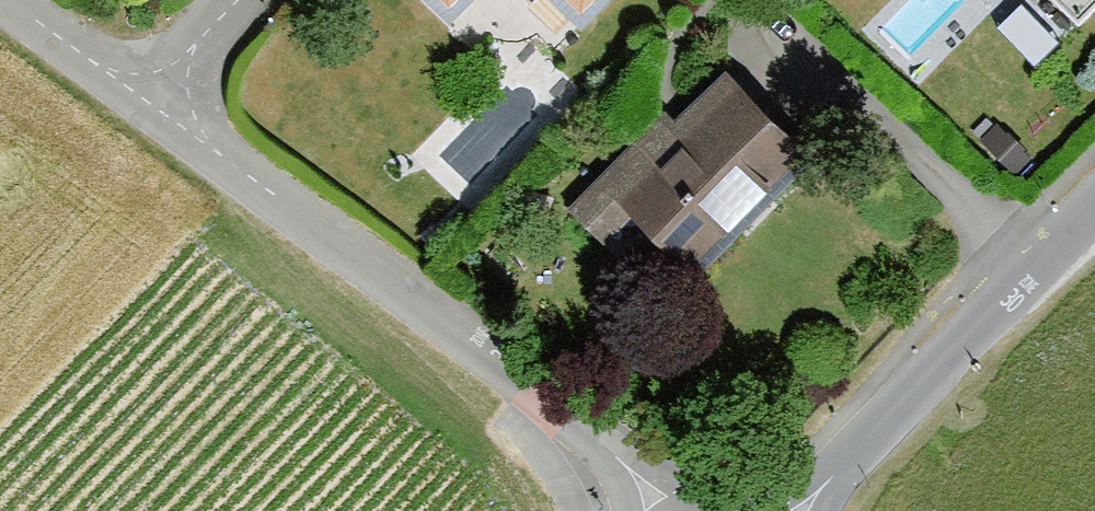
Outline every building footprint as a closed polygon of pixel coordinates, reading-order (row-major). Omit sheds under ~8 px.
[(451,10),(460,0),(440,0),(451,10)] [(582,15),(597,0),(566,0),(582,15)] [(1084,27),(1094,16),(1094,0),(1055,0),(1084,27)] [(816,158),(731,73),(674,130),(663,119),(599,184),(696,280),(816,158)]
